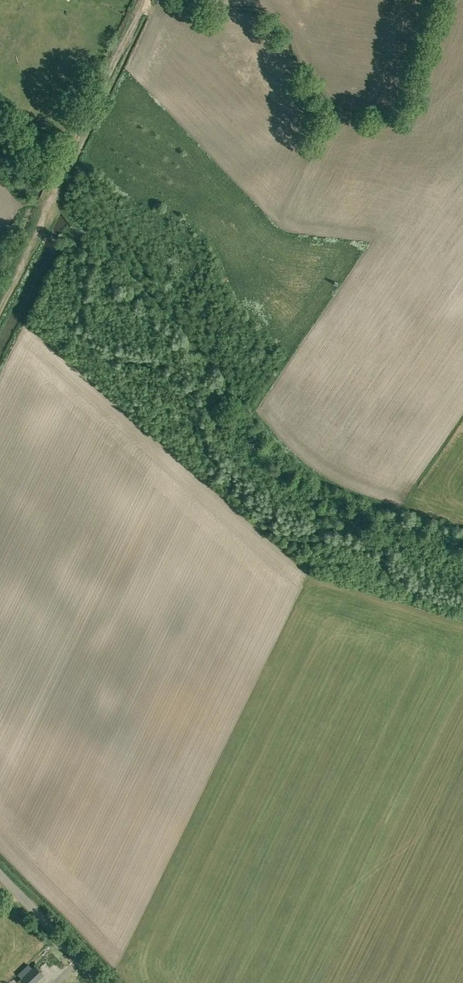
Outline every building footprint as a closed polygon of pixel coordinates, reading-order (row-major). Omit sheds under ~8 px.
[(26,982),(35,982),(43,975),(36,966),(22,979),(26,982)]
